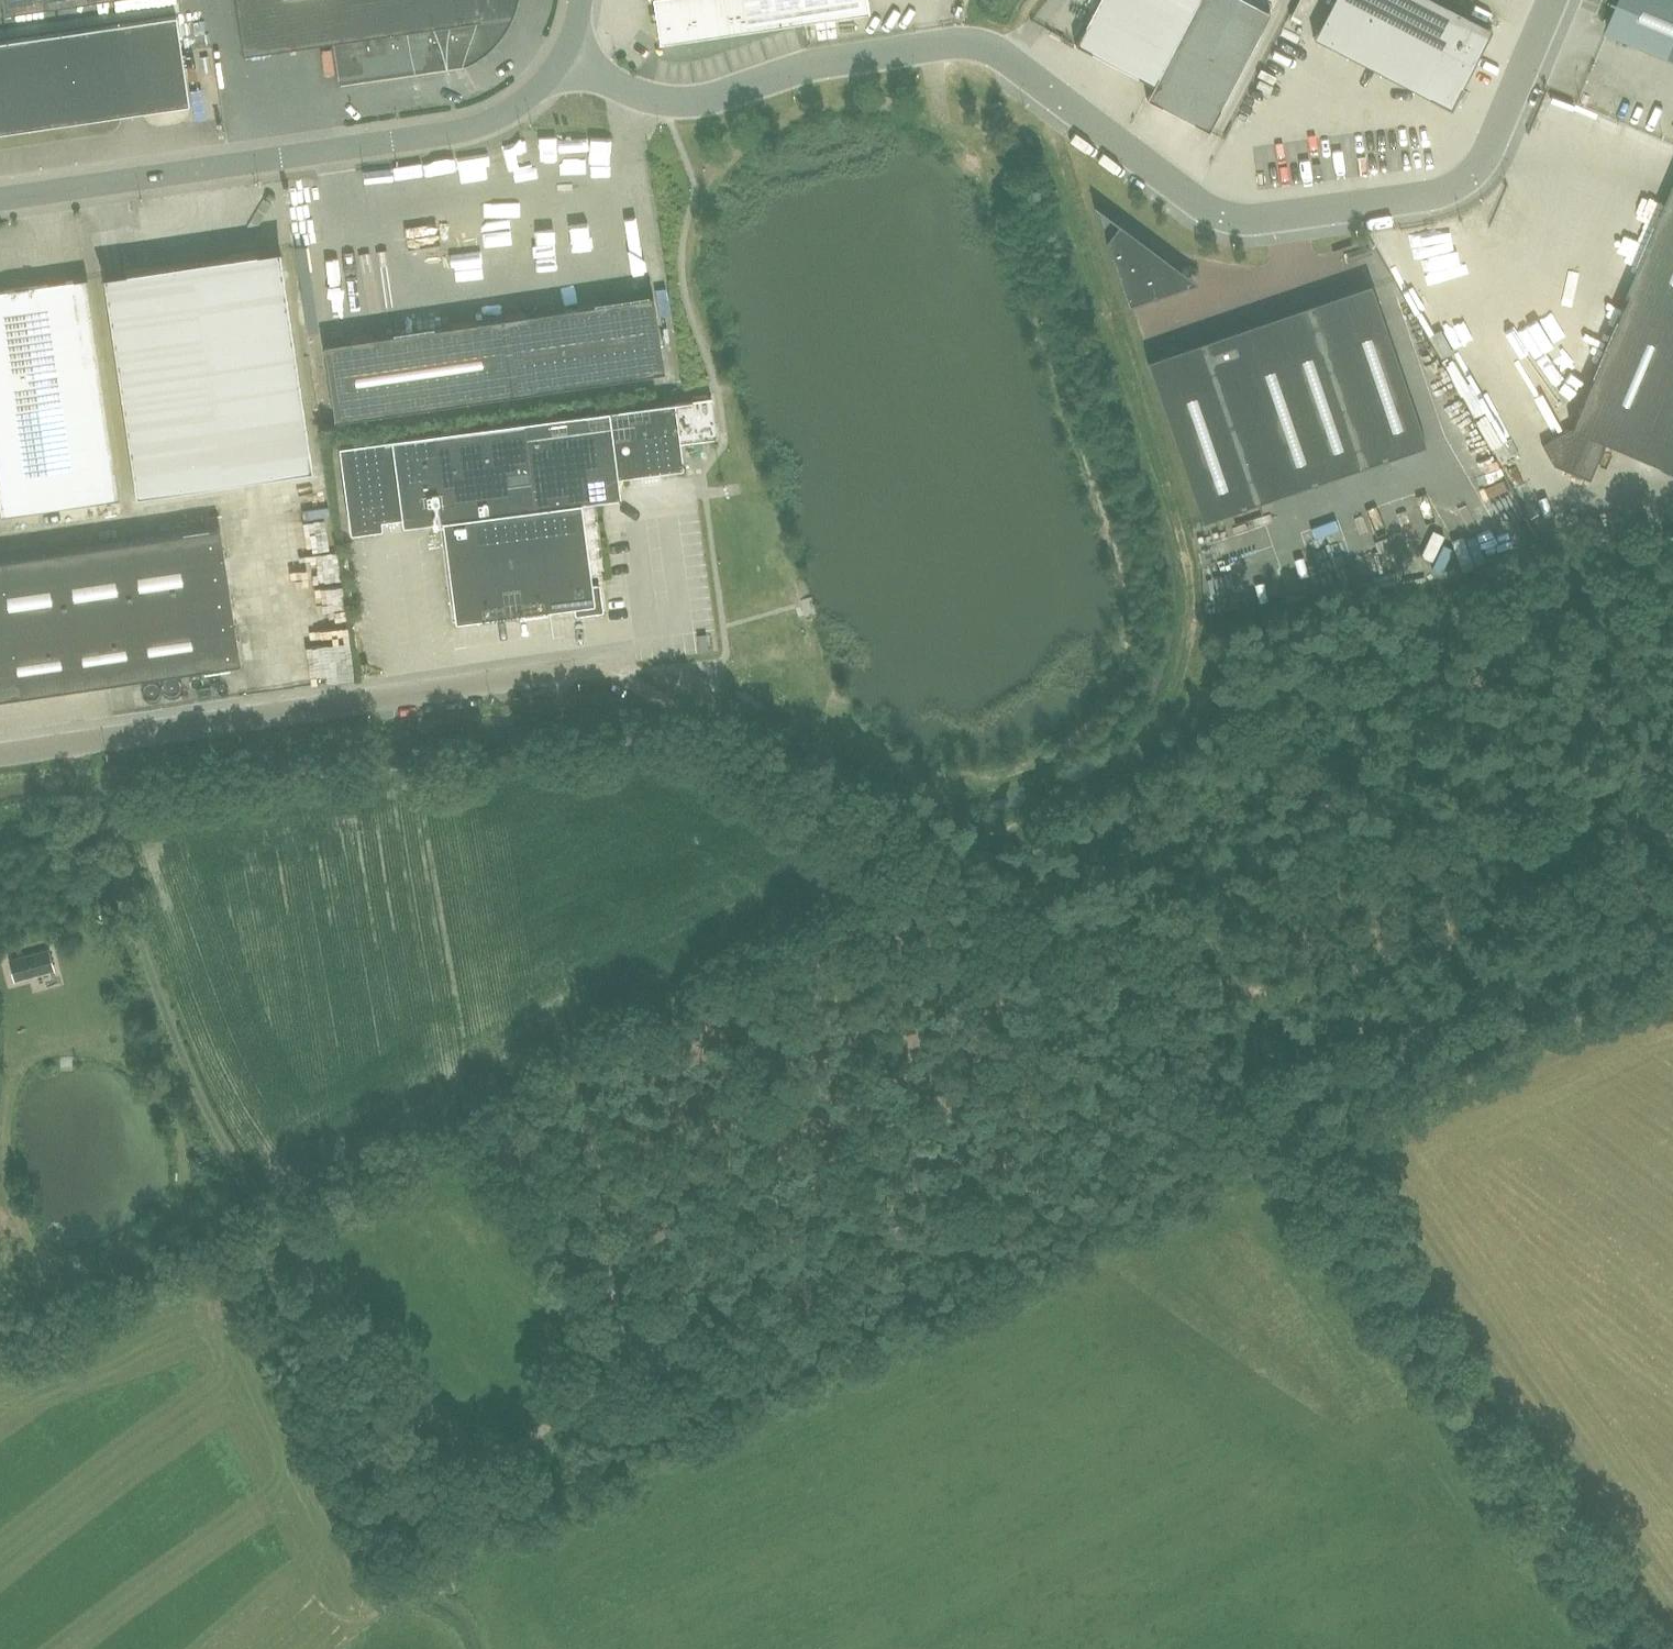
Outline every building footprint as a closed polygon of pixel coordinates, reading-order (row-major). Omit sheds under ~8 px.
[(95,0),(3,0),(5,13),(95,0)] [(244,54),(333,41),(339,85),(340,85),(340,83),(464,65),(465,66),(475,60),(485,53),(495,45),(503,36),(509,25),(515,14),(518,3),(519,0),(236,0),(244,54)] [(660,42),(869,11),(867,0),(653,0),(660,42)] [(1270,12),(1248,0),(1098,0),(1075,44),(1153,84),(1146,97),(1208,130),(1270,12)] [(1429,97),(1450,108),(1461,88),(1461,87),(1491,28),(1437,0),(1332,0),(1313,37),(1429,97)] [(1607,30),(1670,57),(1670,56),(1672,49),(1672,0),(1620,0),(1607,30)] [(188,104),(175,15),(0,41),(0,132),(188,104)] [(1541,444),(1553,464),(1590,480),(1606,442),(1672,470),(1672,186),(1571,427),(1541,444)] [(1128,305),(1132,304),(1130,299),(1185,281),(1177,275),(1181,270),(1093,203),(1128,305)] [(279,249),(125,272),(138,360),(117,363),(136,494),(312,468),(279,249)] [(0,290),(0,511),(1,514),(107,499),(119,497),(87,277),(74,279),(0,290)] [(1154,368),(1151,358),(1146,359),(1202,521),(1426,444),(1370,283),(1366,284),(1370,294),(1154,368)] [(653,294),(323,343),(335,418),(664,369),(653,294)] [(1399,297),(1386,301),(1393,324),(1406,320),(1399,297)] [(352,532),(353,532),(380,528),(381,527),(382,527),(382,526),(382,525),(381,519),(402,516),(403,523),(403,524),(404,524),(405,525),(442,520),(455,618),(574,605),(575,610),(575,611),(576,612),(577,612),(600,609),(601,609),(602,608),(603,607),(599,583),(599,582),(598,582),(597,581),(592,582),(581,502),(618,497),(619,497),(620,496),(620,495),(620,494),(618,476),(681,468),(682,467),(683,467),(683,466),(683,465),(680,442),(714,437),(715,437),(716,436),(716,435),(717,434),(712,397),(339,446),(350,529),(351,530),(351,531),(352,532)] [(1457,448),(1468,466),(1489,453),(1478,435),(1457,448)] [(1458,515),(1449,519),(1459,538),(1467,534),(1458,515)] [(3,559),(0,560),(0,697),(240,662),(221,527),(3,559)]
